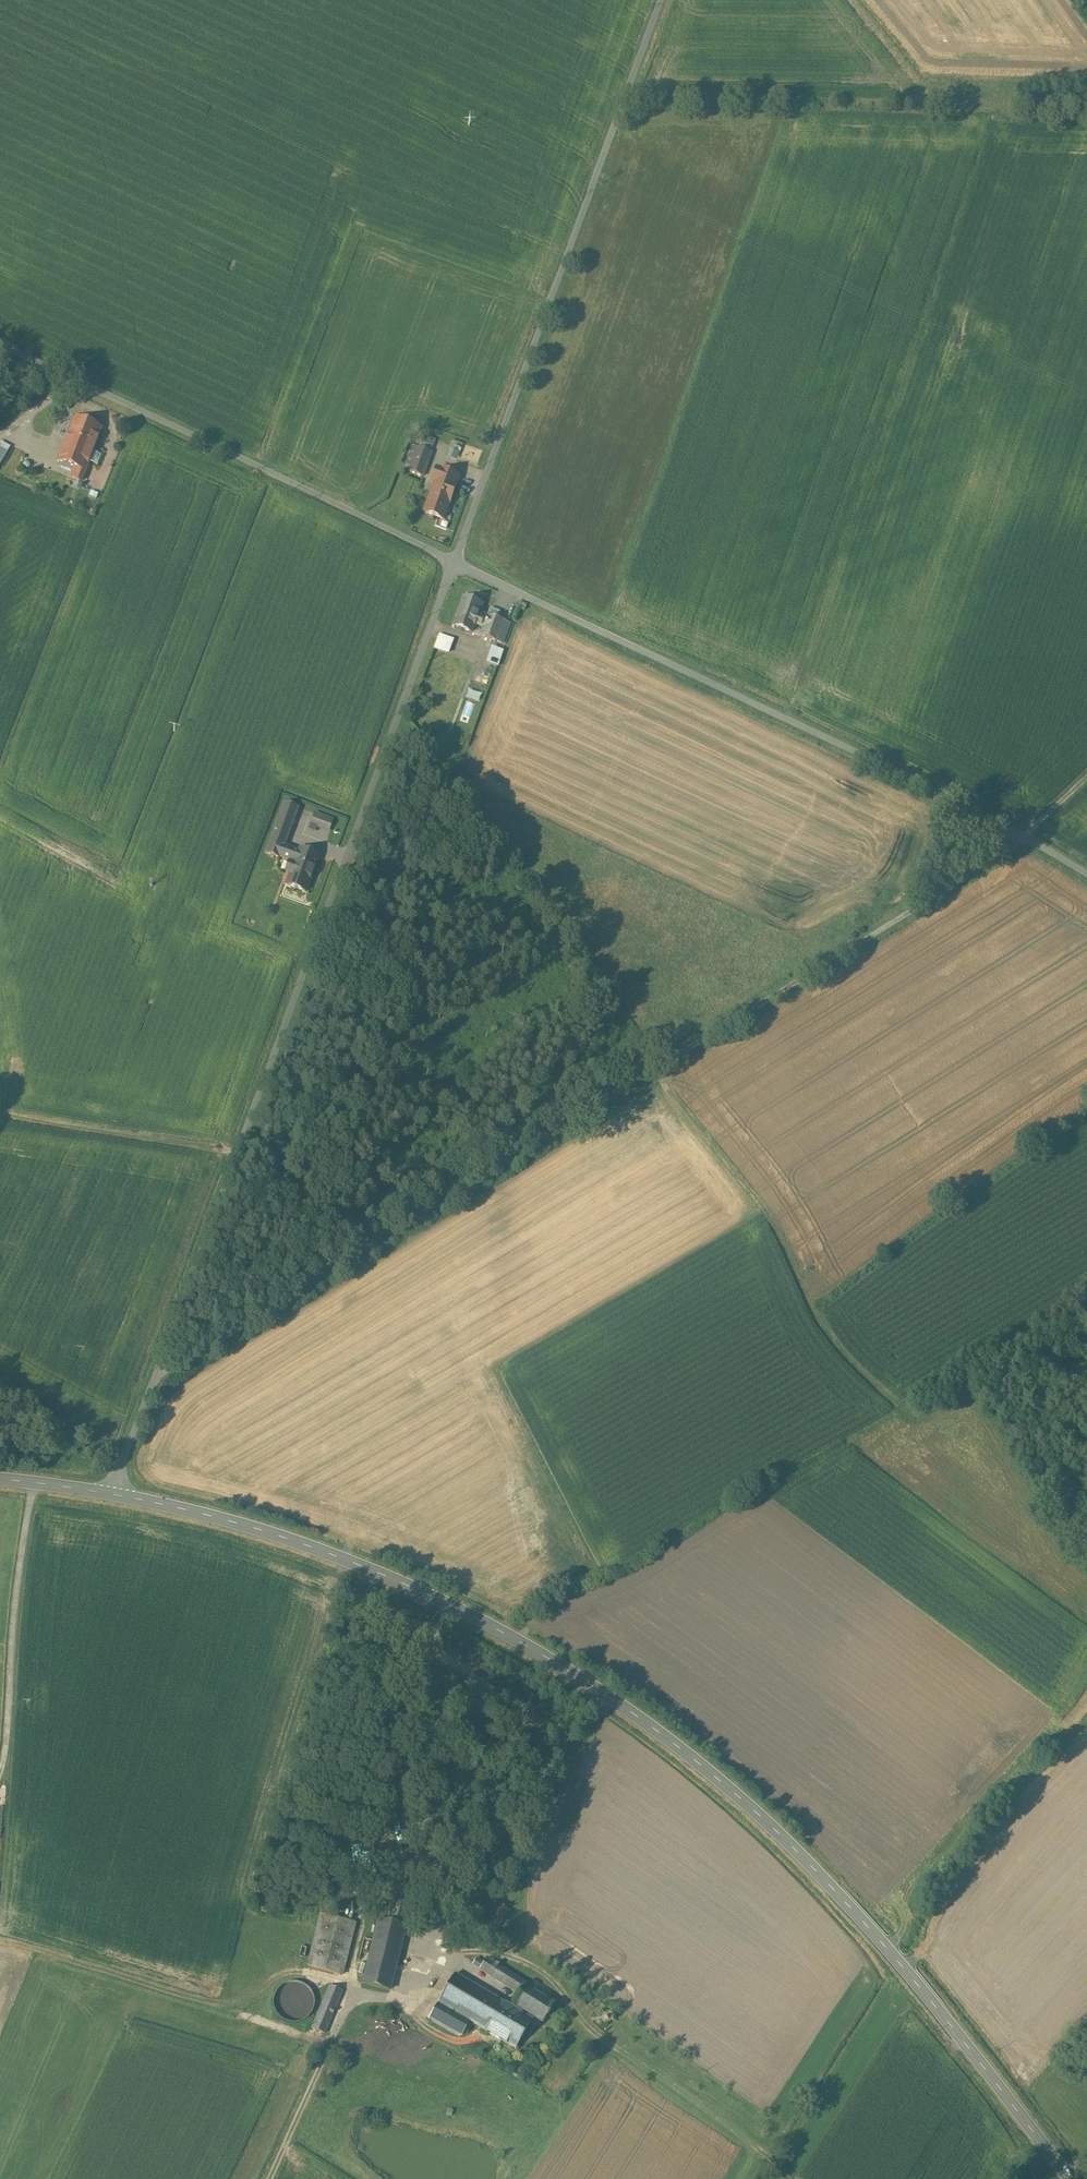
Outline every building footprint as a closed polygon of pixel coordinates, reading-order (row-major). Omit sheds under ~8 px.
[(101,428),(74,418),(58,461),(74,466),(70,477),(80,481),(101,428)] [(10,446),(0,441),(0,463),(10,446)] [(431,452),(412,445),(403,469),(422,476),(431,452)] [(458,477),(437,470),(432,482),(435,483),(424,512),(442,518),(458,477)] [(481,604),(463,597),(460,603),(461,603),(453,625),(471,632),(473,625),(474,626),(475,624),(483,627),(487,616),(478,613),(481,604)] [(498,612),(490,609),(488,615),(496,618),(498,612)] [(496,618),(488,615),(483,627),(480,635),(495,641),(502,623),(503,621),(496,618)] [(508,625),(502,623),(495,641),(501,643),(508,625)] [(452,639),(439,634),(434,648),(446,653),(452,639)] [(502,651),(493,648),(488,662),(497,665),(502,651)] [(478,701),(480,694),(469,691),(467,698),(478,701)] [(284,802),(265,853),(279,858),(279,857),(283,845),(283,846),(297,807),(284,802)] [(331,820),(315,813),(311,824),(317,826),(328,830),(331,820)] [(299,849),(298,851),(283,846),(283,845),(279,857),(294,862),(286,884),(305,891),(318,856),(299,849)] [(419,1875),(400,1870),(386,1922),(405,1926),(419,1875)] [(499,1904),(482,1931),(507,1946),(512,1938),(497,1928),(508,1910),(499,1904)] [(355,1923),(321,1915),(308,1966),(342,1975),(355,1923)] [(386,1922),(378,1919),(362,1981),(390,1988),(405,1926),(386,1922)] [(527,1983),(487,1958),(480,1969),(519,1994),(525,1985),(527,1983)] [(495,1997),(455,1974),(429,2018),(460,2036),(469,2020),(480,2027),(495,1997)] [(298,1982),(293,1981),(289,1982),(287,1982),(284,1983),(281,1985),(279,1987),(278,1988),(276,1990),(275,1992),(275,1994),(274,1996),(273,1997),(273,1999),(273,2002),(273,2005),(274,2007),(274,2009),(275,2010),(276,2013),(278,2015),(279,2017),(280,2018),(282,2019),(284,2020),(286,2021),(288,2022),(291,2022),(294,2022),(298,2022),(300,2021),(302,2020),(305,2019),(306,2018),(307,2017),(309,2015),(311,2012),(313,2009),(313,2007),(314,2005),(314,2002),(314,1999),(313,1997),(313,1995),(312,1992),(310,1990),(309,1988),(307,1986),(305,1985),(303,1984),(301,1983),(298,1982)] [(342,1990),(330,1985),(312,2028),(324,2033),(342,1990)] [(525,1985),(519,1994),(513,2004),(542,2022),(554,2003),(525,1985)] [(532,2019),(495,1997),(480,2027),(515,2048),(532,2019)]
